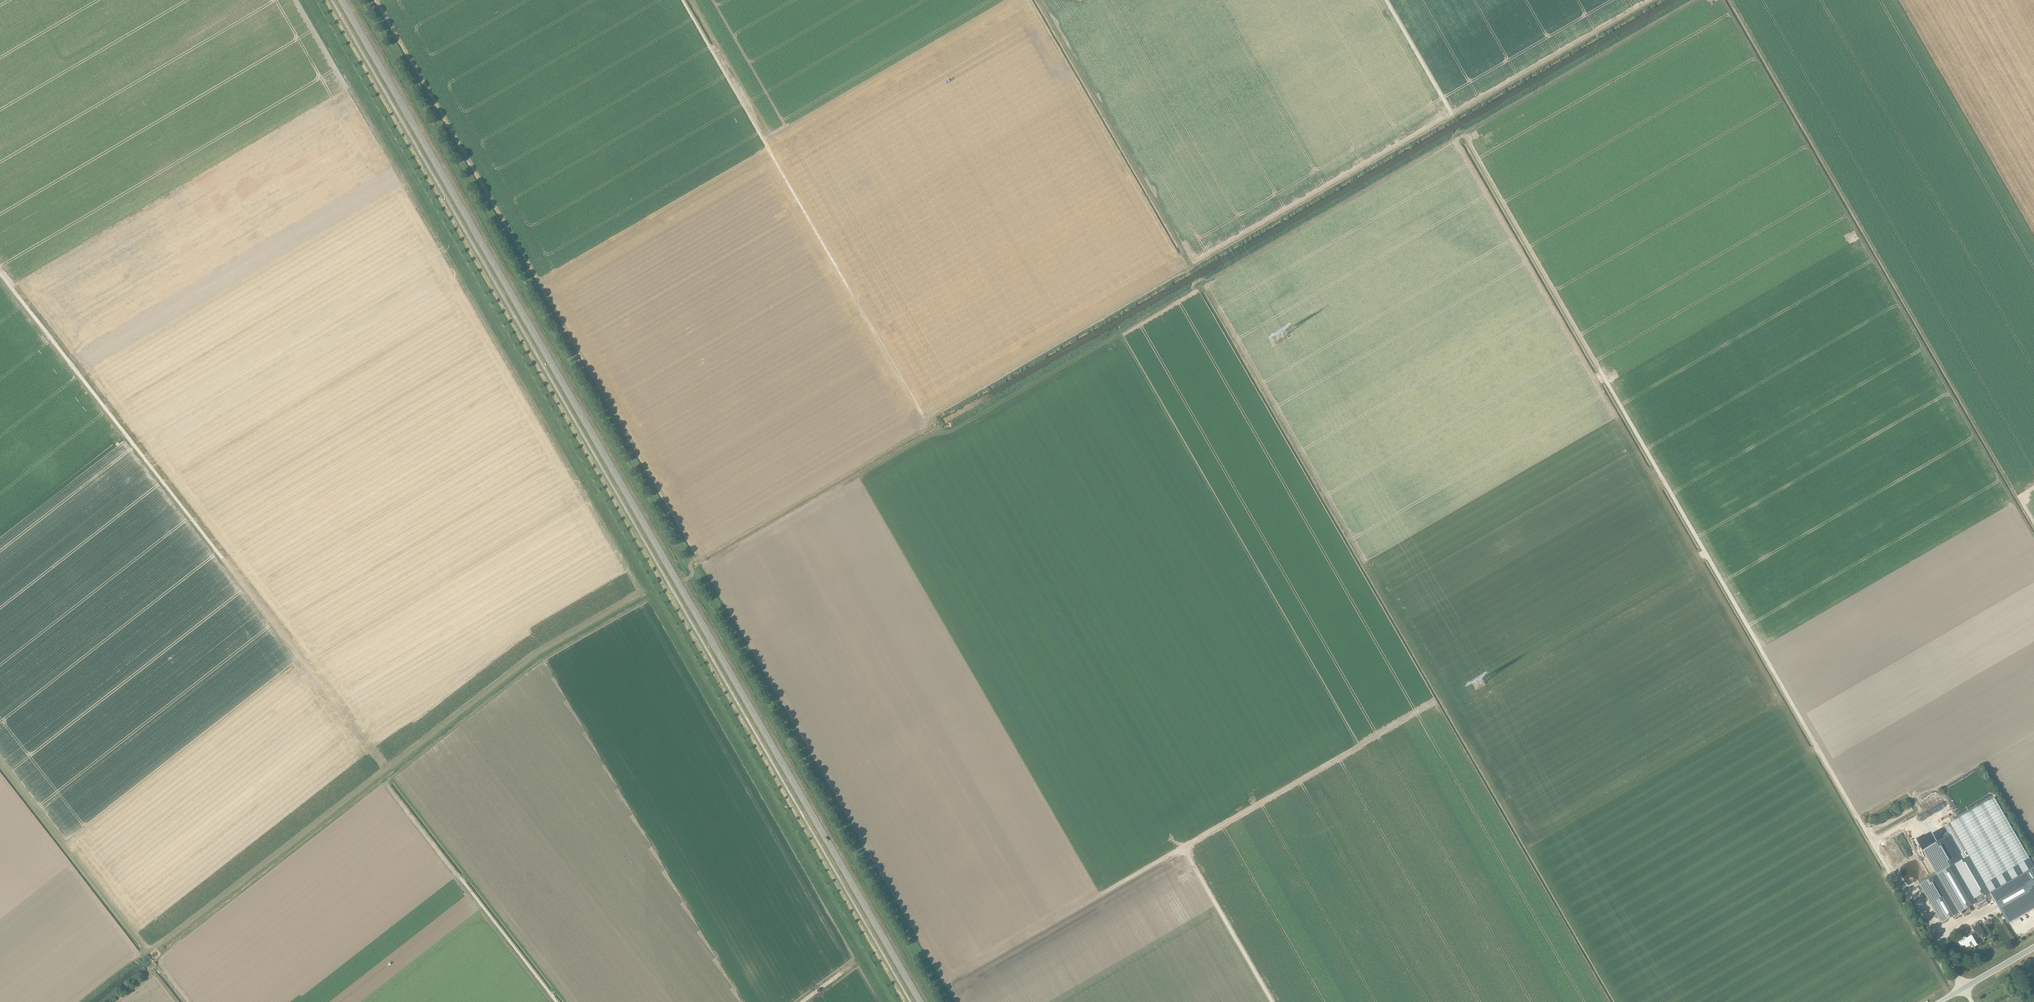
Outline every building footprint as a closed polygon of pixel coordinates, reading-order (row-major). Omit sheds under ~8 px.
[(2033,867),(1994,798),(1943,827),(1949,837),(1963,860),(1984,896),(1985,895),(2033,867)] [(1922,809),(1911,815),(1919,831),(1924,828),(1922,824),(1928,821),(1922,809)] [(1921,838),(1914,845),(1919,850),(1929,840),(1926,837),(1923,840),(1921,838)] [(1923,852),(1936,875),(1952,866),(1963,860),(1949,837),(1923,852)] [(1979,909),(1988,904),(1984,896),(1963,860),(1952,866),(1974,904),(1975,906),(1977,905),(1979,909)] [(1919,885),(1941,923),(1974,904),(1952,866),(1936,875),(1919,885)] [(1985,895),(1986,896),(1989,902),(1993,899),(2008,924),(2033,909),(2033,867),(1985,895)] [(1975,940),(1984,935),(1978,925),(1972,929),(1973,932),(1961,939),(1966,948),(1970,946),(1971,948),(1978,944),(1975,940)]
